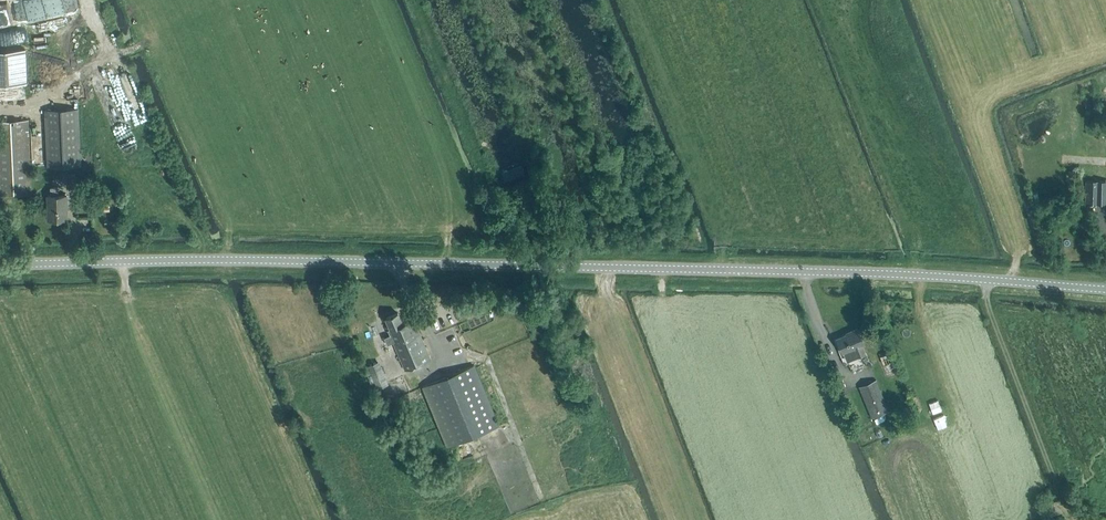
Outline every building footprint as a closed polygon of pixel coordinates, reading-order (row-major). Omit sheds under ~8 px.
[(26,96),(24,62),(0,63),(0,97),(26,96)] [(135,147),(118,103),(104,109),(121,152),(135,147)] [(80,164),(78,107),(45,109),(47,166),(80,164)] [(0,120),(0,194),(31,192),(27,119),(0,120)] [(1098,143),(1097,157),(1105,157),(1105,143),(1098,143)] [(527,178),(523,168),(522,164),(502,171),(507,185),(527,178)] [(77,187),(77,173),(69,174),(69,187),(77,187)] [(1085,202),(1105,202),(1105,181),(1086,180),(1085,202)] [(48,219),(67,219),(67,195),(58,195),(58,187),(51,187),(51,195),(48,195),(48,219)] [(97,211),(110,210),(108,196),(96,197),(97,211)] [(407,370),(432,358),(414,318),(403,323),(398,312),(386,317),(391,328),(388,329),(391,335),(385,337),(388,345),(394,342),(407,370)] [(857,356),(865,353),(862,344),(864,343),(858,328),(850,331),(850,332),(837,338),(843,352),(853,347),(857,356)] [(389,383),(379,361),(368,366),(378,388),(389,383)] [(448,446),(499,425),(473,365),(423,386),(448,446)] [(835,378),(840,394),(845,392),(840,377),(835,378)] [(871,417),(888,410),(876,380),(858,386),(871,417)] [(854,425),(860,422),(857,415),(851,418),(854,425)]
